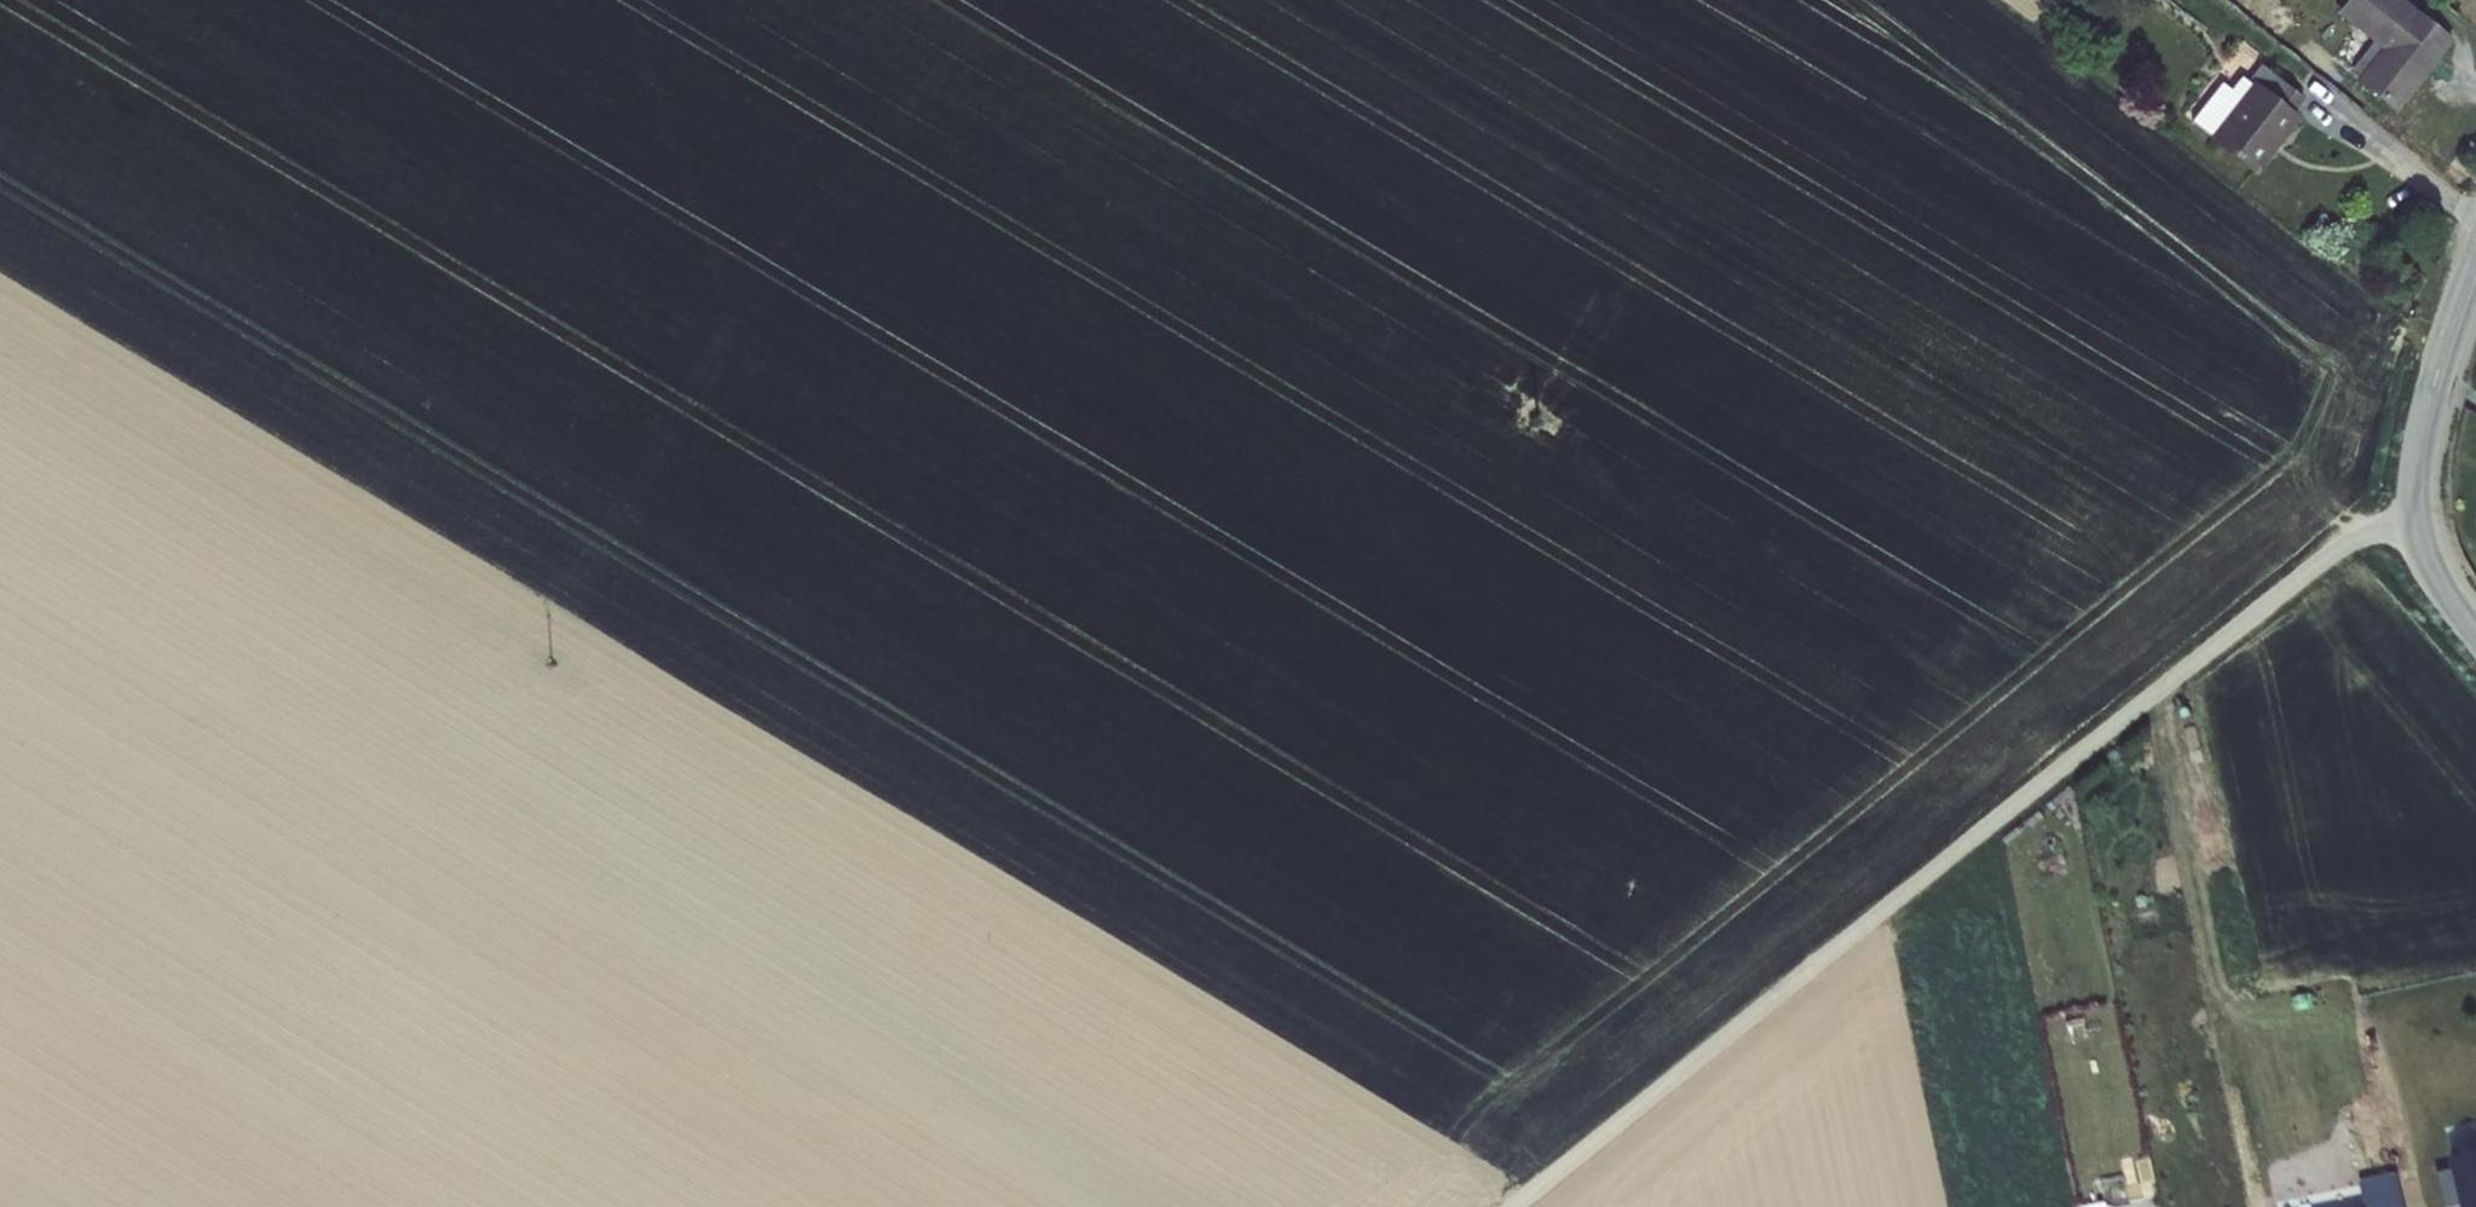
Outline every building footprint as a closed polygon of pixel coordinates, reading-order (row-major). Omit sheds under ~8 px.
[(2354,18),(2395,52),(2370,84),(2405,113),(2458,46),(2405,0),(2369,0),(2354,18)] [(2253,108),(2231,91),(2201,126),(2267,180),(2306,130),(2299,123),(2314,107),(2270,70),(2254,89),(2264,97),(2253,108)] [(2454,1156),(2457,1167),(2438,1172),(2447,1206),(2466,1202),(2467,1206),(2475,1206),(2475,1150),(2454,1156)] [(2398,1172),(2361,1180),(2366,1206),(2406,1206),(2398,1172)]
